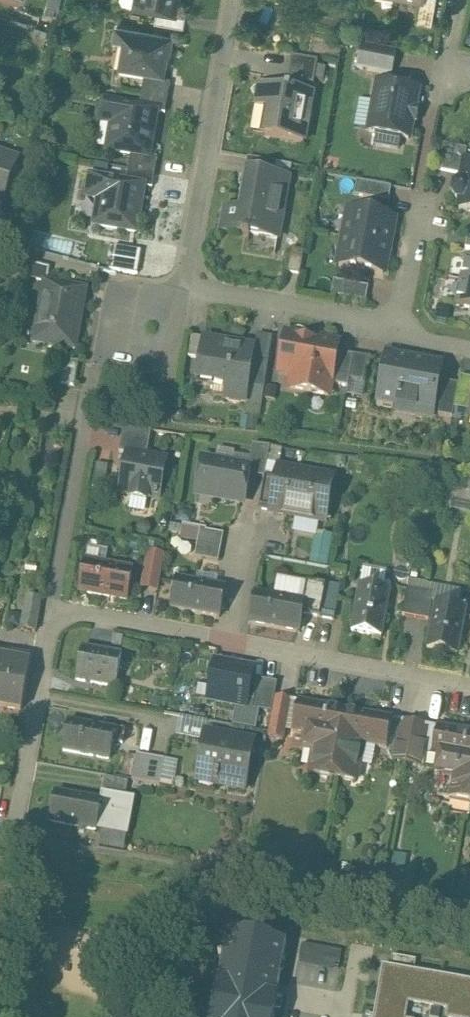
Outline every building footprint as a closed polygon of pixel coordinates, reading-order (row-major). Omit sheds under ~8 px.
[(139,4),(133,3),(133,5),(175,13),(176,11),(172,10),(174,0),(139,0),(139,4)] [(417,22),(432,24),(436,0),(421,0),(417,22)] [(171,36),(117,27),(113,48),(130,51),(126,75),(121,74),(120,76),(144,80),(163,84),(163,82),(159,81),(163,61),(167,62),(171,36)] [(397,51),(362,44),(357,68),(392,75),(397,51)] [(318,61),(294,57),(290,80),(314,84),(318,61)] [(163,84),(144,80),(142,94),(167,98),(169,87),(170,87),(171,84),(163,82),(163,84)] [(418,90),(379,83),(370,132),(377,133),(401,137),(409,139),(418,90)] [(313,93),(286,89),(286,91),(260,86),(256,107),(270,109),(265,136),(304,143),(309,114),(307,113),(310,95),(312,95),(313,93)] [(167,98),(142,94),(140,108),(158,111),(158,112),(165,114),(166,111),(165,110),(167,98)] [(140,108),(104,101),(100,122),(117,125),(113,150),(107,149),(107,151),(131,155),(150,158),(150,157),(150,156),(146,156),(149,136),(153,137),(158,112),(158,111),(140,108)] [(401,137),(377,133),(375,145),(399,149),(401,137)] [(467,150),(444,145),(439,170),(461,175),(464,161),(465,161),(466,156),(467,150)] [(5,198),(5,199),(6,199),(19,160),(0,154),(0,196),(5,198)] [(150,158),(131,155),(129,169),(154,173),(156,161),(157,161),(158,158),(150,157),(150,158)] [(276,163),(249,158),(247,172),(274,177),(276,163)] [(464,161),(461,175),(460,181),(454,185),(452,193),(457,200),(461,201),(459,209),(469,211),(469,162),(464,161)] [(154,173),(129,169),(126,182),(145,186),(145,187),(152,188),(153,185),(152,185),(154,173)] [(274,177),(247,172),(247,173),(251,174),(244,212),(226,209),(222,231),(244,235),(244,236),(250,237),(250,235),(266,238),(267,231),(279,233),(289,180),(274,177)] [(126,182),(91,176),(87,197),(99,199),(94,225),(137,233),(145,187),(145,186),(126,182)] [(392,187),(357,181),(355,195),(389,201),(392,187)] [(394,218),(350,210),(345,238),(389,246),(394,218)] [(389,246),(345,238),(339,265),(383,274),(389,246)] [(304,251),(292,249),(288,272),(300,275),(304,251)] [(466,256),(465,262),(465,263),(463,275),(462,275),(461,281),(469,282),(469,257),(466,256)] [(369,287),(334,280),(332,295),(366,301),(369,287)] [(461,281),(460,286),(461,287),(458,299),(457,305),(469,308),(469,282),(461,281)] [(45,283),(37,327),(41,327),(41,329),(48,330),(46,344),(76,350),(86,290),(45,283)] [(338,345),(287,335),(280,371),(294,374),(291,389),(329,396),(331,384),(337,352),(338,345)] [(204,338),(192,336),(189,357),(200,359),(203,340),(204,338)] [(255,348),(203,340),(200,359),(197,380),(228,385),(225,400),(246,404),(249,387),(254,357),(255,348)] [(354,356),(337,352),(331,384),(349,387),(350,379),(354,356)] [(425,361),(387,354),(378,401),(434,412),(442,369),(424,365),(425,361)] [(368,358),(354,356),(350,379),(364,382),(368,358)] [(270,360),(254,357),(249,387),(265,389),(270,360)] [(461,376),(459,384),(455,408),(469,411),(469,378),(461,376)] [(459,384),(445,382),(439,415),(453,418),(455,408),(459,384)] [(151,431),(124,428),(119,452),(128,454),(128,453),(147,456),(151,431)] [(270,447),(253,445),(249,468),(250,468),(249,475),(264,478),(265,475),(270,447)] [(235,452),(218,449),(216,462),(232,465),(235,452)] [(147,456),(128,453),(128,454),(120,493),(132,495),(131,498),(146,501),(147,498),(159,500),(166,460),(147,456)] [(216,462),(204,459),(198,489),(212,491),(211,497),(240,503),(244,481),(247,482),(249,475),(250,468),(249,468),(232,465),(216,462)] [(334,478),(279,467),(277,477),(270,512),(325,522),(334,478)] [(277,477),(265,475),(264,478),(259,510),(270,512),(277,477)] [(456,482),(453,498),(469,501),(469,485),(456,482)] [(224,534),(200,530),(195,557),(219,562),(224,534)] [(319,531),(313,563),(331,566),(337,534),(319,531)] [(158,592),(164,555),(147,552),(141,589),(158,592)] [(132,570),(86,562),(81,591),(127,600),(132,570)] [(382,584),(383,570),(366,568),(365,582),(382,584)] [(307,583),(278,577),(274,596),(303,602),(307,583)] [(224,588),(178,579),(173,608),(219,617),(224,588)] [(326,586),(307,583),(303,602),(304,602),(302,614),(320,617),(326,586)] [(390,591),(361,585),(352,631),(382,637),(390,591)] [(340,588),(326,586),(320,617),(334,620),(340,588)] [(434,593),(408,588),(402,615),(429,620),(434,593)] [(274,596),(257,593),(251,624),(299,632),(302,614),(304,602),(303,602),(274,596)] [(41,599),(27,597),(21,629),(35,632),(41,599)] [(467,608),(436,602),(427,649),(458,655),(467,608)] [(122,655),(83,647),(77,680),(116,687),(122,655)] [(9,660),(0,658),(0,707),(21,711),(31,655),(11,651),(9,660)] [(216,662),(209,701),(248,707),(254,669),(216,662)] [(278,683),(258,679),(253,709),(272,713),(278,683)] [(291,700),(277,697),(270,738),(283,741),(291,700)] [(345,709),(299,700),(293,731),(307,734),(340,740),(345,709)] [(392,718),(345,709),(340,740),(359,744),(386,749),(392,718)] [(180,735),(205,737),(206,718),(181,716),(180,735)] [(125,732),(100,727),(100,726),(89,724),(89,725),(69,721),(63,751),(110,760),(113,742),(123,744),(125,732)] [(415,723),(401,721),(393,761),(408,764),(415,723)] [(430,726),(415,723),(408,764),(422,767),(430,726)] [(439,727),(438,729),(439,729),(433,757),(469,764),(469,733),(439,727)] [(340,740),(307,734),(304,747),(313,749),(309,772),(333,777),(340,740)] [(236,739),(235,741),(206,735),(199,773),(217,776),(216,782),(245,787),(254,742),(236,739)] [(359,744),(340,740),(333,777),(356,781),(362,750),(359,745),(359,744)] [(151,757),(137,755),(133,780),(146,783),(151,757)] [(165,760),(151,757),(146,783),(160,785),(165,760)] [(433,757),(433,758),(444,760),(441,775),(455,778),(451,797),(469,800),(469,764),(433,757)] [(129,781),(105,777),(103,789),(126,793),(129,781)] [(135,799),(102,793),(101,801),(56,792),(50,822),(110,833),(128,836),(135,799)] [(213,1016),(272,1016),(285,944),(229,933),(213,1016)] [(342,951),(304,945),(300,965),(338,972),(342,951)] [(393,957),(391,968),(414,972),(416,961),(393,957)] [(407,1001),(435,1006),(440,977),(414,972),(391,968),(383,967),(377,1002),(406,1008),(407,1001)] [(440,977),(435,1006),(451,1009),(449,1016),(469,1016),(469,982),(440,977)] [(377,1002),(374,1016),(405,1016),(406,1008),(377,1002)]
